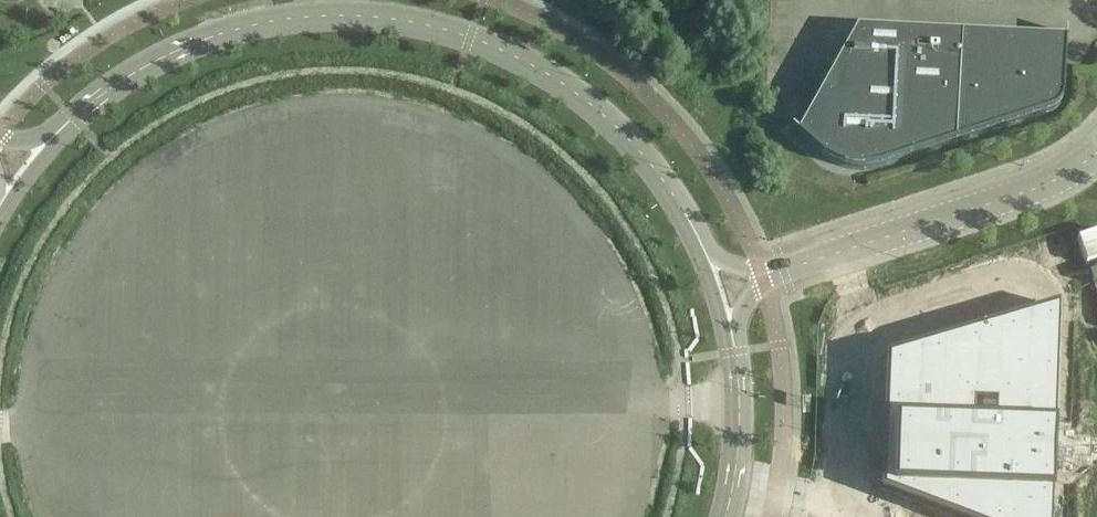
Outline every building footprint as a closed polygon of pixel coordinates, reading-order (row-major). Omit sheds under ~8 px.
[(1064,40),(858,29),(855,29),(804,121),(797,134),(791,129),(790,130),(819,155),(824,158),(828,161),(833,163),(837,165),(842,166),(847,167),(851,168),(855,169),(860,169),(865,169),(870,168),(874,168),(878,167),(882,166),(1049,112),(1052,111),(1054,109),(1057,107),(1058,105),(1060,103),(1061,100),(1062,97),(1063,93),(1063,91),(1062,89),(1065,32),(1064,32),(1064,40)] [(1053,403),(1055,343),(1056,314),(1057,311),(1045,314),(1025,320),(996,329),(887,361),(884,435),(882,493),(893,497),(931,512),(946,516),(1049,516),(1050,493),(1052,433),(1053,403)]
